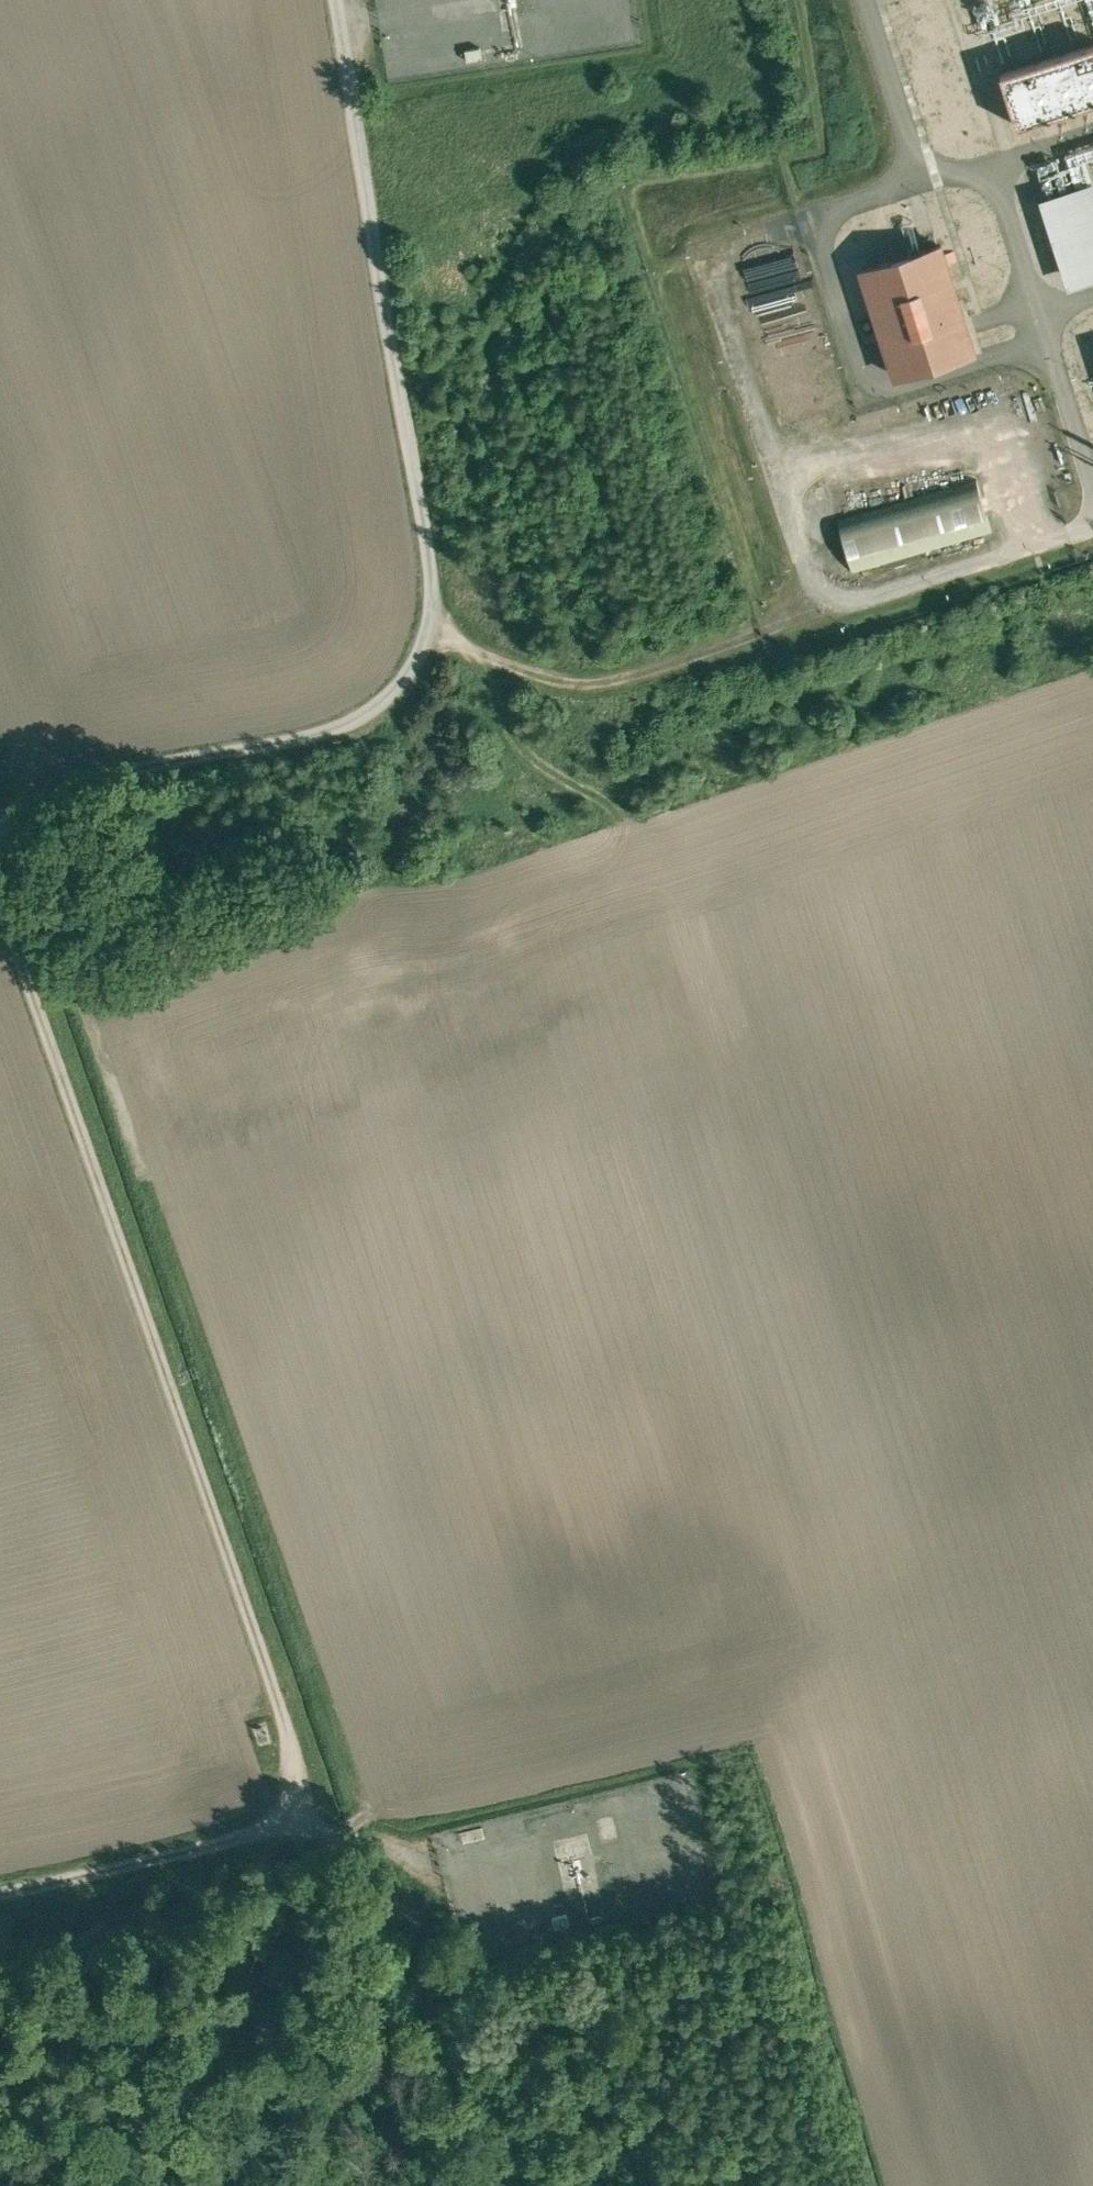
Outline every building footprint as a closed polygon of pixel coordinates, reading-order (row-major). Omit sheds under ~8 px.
[(1018,128),(1092,105),(1092,48),(1002,76),(1018,128)] [(1042,191),(1083,180),(1076,155),(1092,151),(1092,141),(1058,151),(1059,156),(1035,163),(1042,191)] [(1042,201),(1066,288),(1092,281),(1092,187),(1042,201)] [(864,278),(895,377),(975,352),(944,253),(864,278)] [(977,485),(842,524),(857,575),(992,537),(977,485)]
